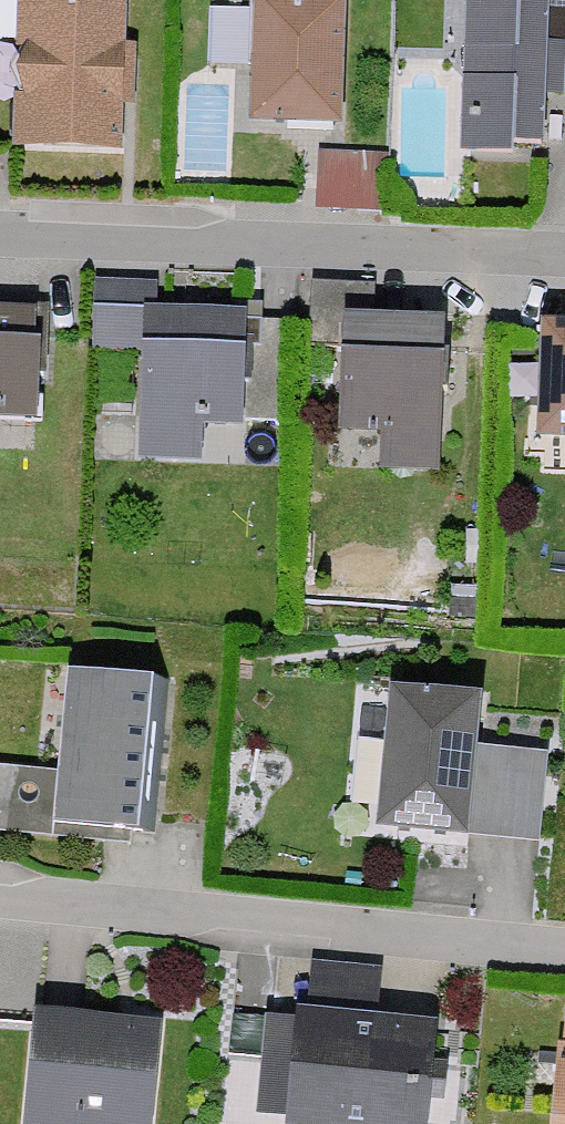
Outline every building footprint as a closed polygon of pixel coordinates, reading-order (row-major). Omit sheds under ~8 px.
[(9,14),(6,147),(110,149),(111,108),(123,108),(124,48),(113,48),(114,0),(0,0),(0,14),(9,14)] [(247,0),(246,0),(240,121),(331,125),(336,4),(247,0)] [(463,143),(513,145),(513,135),(544,136),(545,91),(563,91),(564,39),(543,39),(544,0),(466,0),(463,143)] [(374,162),(316,159),(313,212),(371,214),(374,162)] [(237,425),(242,313),(152,310),(153,285),(91,283),(88,357),(135,359),(131,458),(195,461),(196,423),(237,425)] [(427,472),(433,319),(366,317),(368,289),(307,287),(305,347),(335,348),(332,434),(342,434),(340,468),(427,472)] [(39,306),(0,306),(0,415),(27,416),(28,371),(38,371),(39,306)] [(244,421),(288,423),(292,330),(253,328),(252,348),(247,348),(244,421)] [(535,328),(535,443),(564,443),(564,328),(535,328)] [(170,683),(60,670),(42,819),(152,831),(170,683)] [(473,695),(381,686),(376,743),(352,741),(344,828),(532,844),(539,759),(468,753),(473,695)] [(425,1031),(396,1028),(397,1021),(374,1019),(376,1006),(367,1005),(369,977),(306,971),(302,1013),(291,1012),(281,1123),(416,1123),(425,1031)] [(561,993),(556,1054),(550,1054),(545,1123),(564,1123),(564,994),(561,993)] [(148,1028),(24,1017),(15,1123),(140,1123),(148,1028)]
